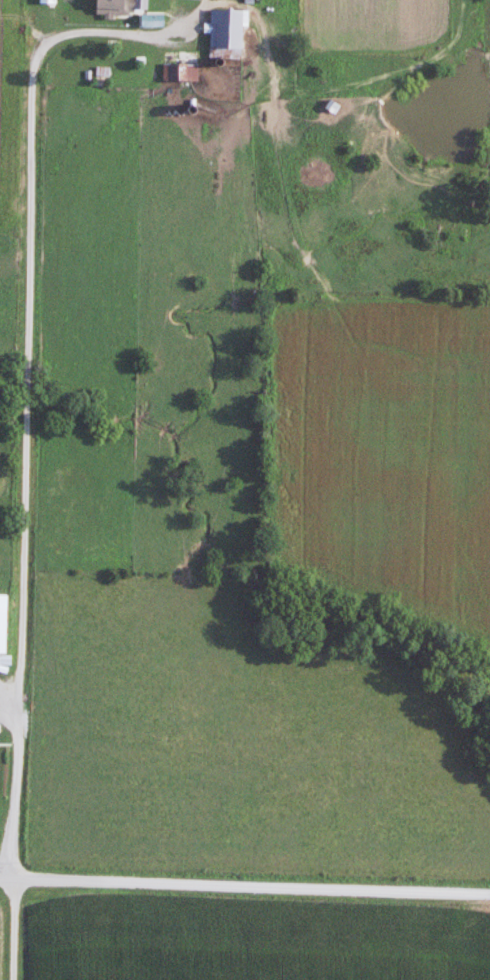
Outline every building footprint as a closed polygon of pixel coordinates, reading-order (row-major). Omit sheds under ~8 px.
[(94,15),(131,16),(131,10),(149,10),(149,0),(95,0),(94,15)] [(211,49),(240,50),(240,11),(211,10),(211,49)] [(165,14),(141,14),(141,27),(165,27),(165,14)] [(198,83),(198,65),(163,65),(163,83),(198,83)]
